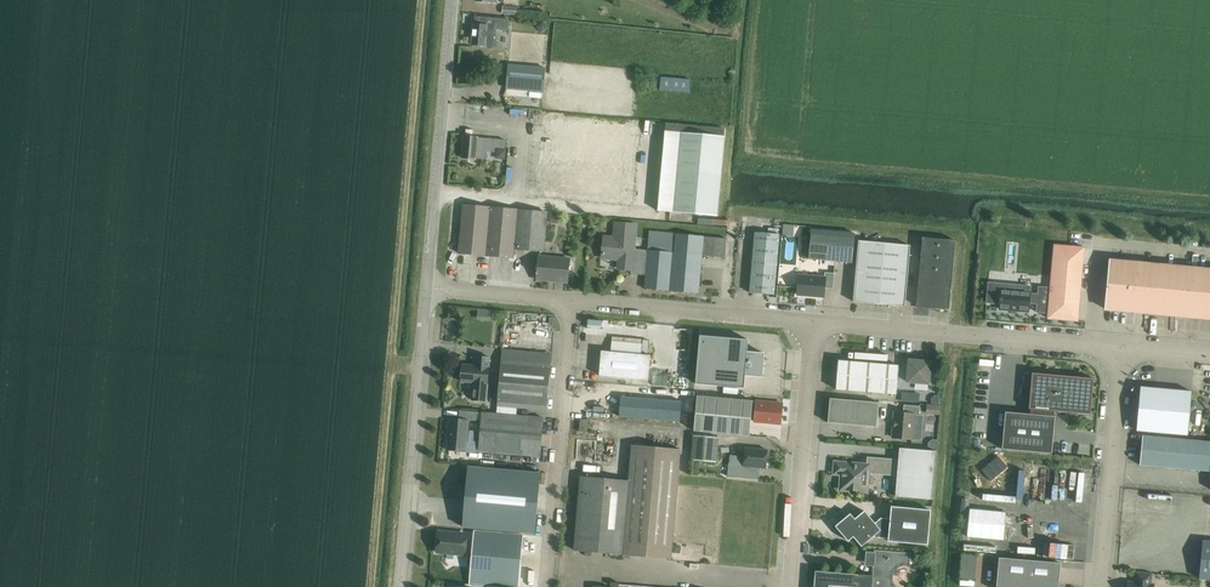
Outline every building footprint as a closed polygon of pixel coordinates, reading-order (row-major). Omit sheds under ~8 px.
[(503,7),(503,14),(519,16),(519,8),(503,7)] [(475,16),(474,24),(472,44),(493,47),(495,27),(505,28),(506,19),(475,16)] [(509,65),(507,89),(543,92),(545,68),(509,65)] [(691,80),(661,77),(660,90),(689,93),(691,80)] [(658,210),(673,212),(718,216),(726,137),(724,137),(725,129),(666,123),(665,132),(658,210)] [(506,140),(464,136),(462,157),(473,158),(473,160),(476,160),(476,158),(487,159),(488,151),(495,152),(496,148),(505,148),(506,140)] [(514,249),(535,251),(545,252),(548,212),(463,205),(459,253),(513,258),(514,249)] [(632,269),(633,269),(635,249),(636,249),(638,224),(614,222),(613,236),(605,235),(603,258),(619,259),(618,268),(632,269)] [(811,230),(809,259),(852,263),(855,234),(811,230)] [(755,232),(750,293),(774,295),(780,234),(755,232)] [(633,269),(632,269),(631,274),(646,275),(645,289),(699,294),(702,256),(725,258),(727,239),(676,234),(675,253),(672,253),(674,237),(650,235),(648,250),(636,249),(635,249),(633,269)] [(923,237),(917,306),(930,307),(930,308),(950,310),(956,240),(923,237)] [(854,302),(905,306),(910,246),(859,241),(854,302)] [(1054,245),(1050,288),(1039,287),(1038,295),(1030,294),(1030,287),(988,283),(987,302),(1000,304),(999,309),(1029,312),(1029,303),(1037,304),(1037,312),(1048,313),(1048,318),(1077,321),(1084,248),(1054,245)] [(568,283),(570,260),(540,258),(538,281),(568,283)] [(1110,261),(1107,285),(1122,286),(1123,286),(1125,262),(1110,261)] [(1125,262),(1123,286),(1138,287),(1140,263),(1139,263),(1125,262)] [(1140,263),(1138,287),(1153,289),(1155,265),(1154,265),(1140,263)] [(1155,265),(1153,289),(1168,290),(1170,266),(1168,266),(1155,265)] [(1170,266),(1168,290),(1183,291),(1185,267),(1183,267),(1170,266)] [(1185,267),(1183,291),(1197,293),(1200,269),(1197,269),(1185,267)] [(1197,293),(1209,294),(1209,270),(1200,269),(1197,293)] [(799,276),(797,295),(824,297),(825,288),(833,289),(835,273),(825,273),(825,278),(799,276)] [(1107,285),(1105,309),(1120,311),(1122,296),(1122,286),(1123,286),(1122,286),(1107,285)] [(1122,296),(1120,311),(1135,312),(1137,288),(1138,287),(1123,286),(1122,286),(1122,296)] [(1137,288),(1135,312),(1149,314),(1150,314),(1153,289),(1138,287),(1137,288)] [(1153,289),(1150,314),(1164,315),(1165,315),(1168,291),(1168,290),(1153,289)] [(1168,291),(1165,315),(1178,316),(1180,316),(1182,292),(1183,291),(1168,290),(1168,291)] [(1182,292),(1180,316),(1193,317),(1195,318),(1197,294),(1197,293),(1183,291),(1182,292)] [(1195,318),(1207,319),(1209,319),(1209,294),(1197,293),(1197,294),(1195,318)] [(700,336),(696,384),(716,385),(744,387),(745,376),(745,375),(751,375),(763,376),(764,364),(765,354),(758,353),(747,352),(748,345),(748,339),(711,337),(700,336)] [(602,351),(600,376),(649,380),(651,355),(641,354),(642,344),(612,341),(611,352),(602,351)] [(463,365),(461,381),(472,382),(471,400),(485,401),(487,401),(487,400),(489,383),(490,357),(488,357),(474,356),(474,365),(463,365)] [(502,360),(497,415),(516,416),(516,415),(517,407),(546,410),(550,364),(502,360)] [(929,384),(931,362),(909,360),(908,382),(929,384)] [(839,361),(836,390),(897,394),(899,366),(839,361)] [(1052,454),(1055,417),(1054,417),(1054,412),(1090,415),(1094,379),(1033,373),(1030,410),(1031,410),(1031,415),(1005,413),(1002,450),(1052,454)] [(1141,387),(1137,431),(1187,435),(1191,392),(1141,387)] [(902,392),(901,401),(917,402),(917,396),(912,396),(912,393),(902,392)] [(698,396),(694,431),(750,436),(752,414),(755,414),(755,422),(781,424),(783,404),(698,396)] [(621,397),(619,416),(680,421),(682,402),(621,397)] [(830,399),(828,423),(877,427),(879,403),(830,399)] [(895,413),(894,429),(893,438),(912,439),(914,415),(919,416),(920,406),(904,405),(904,414),(895,413)] [(450,418),(447,450),(449,450),(449,452),(451,454),(455,454),(456,452),(457,450),(466,451),(467,440),(469,440),(470,431),(468,431),(469,421),(482,422),(479,451),(540,456),(544,418),(516,415),(516,416),(497,415),(460,411),(460,419),(450,418)] [(588,419),(581,419),(580,419),(579,435),(586,435),(588,419)] [(716,463),(718,448),(719,438),(694,436),(692,460),(716,463)] [(1140,465),(1209,471),(1209,442),(1143,436),(1140,465)] [(575,550),(672,558),(681,450),(632,445),(629,481),(581,477),(575,550)] [(760,468),(766,468),(768,450),(746,448),(745,457),(730,456),(728,477),(759,480),(760,468)] [(900,448),(899,461),(869,458),(869,465),(836,463),(835,474),(842,474),(841,481),(841,490),(850,491),(849,493),(851,495),(856,495),(858,493),(858,491),(868,492),(869,472),(898,474),(896,497),(933,500),(937,451),(900,448)] [(986,460),(975,469),(989,486),(1000,477),(986,460)] [(468,467),(466,501),(463,527),(536,533),(541,473),(468,467)] [(961,499),(960,515),(968,516),(970,500),(961,499)] [(840,523),(840,531),(849,541),(854,537),(862,547),(874,537),(875,538),(888,539),(888,542),(928,545),(931,510),(891,506),(890,519),(881,518),(875,523),(865,511),(856,519),(851,514),(840,523)] [(1006,513),(970,509),(967,537),(1004,540),(1006,513)] [(438,537),(437,552),(465,554),(466,539),(467,533),(439,531),(438,537)] [(471,580),(474,580),(474,585),(485,586),(485,581),(519,584),(523,535),(475,531),(471,580)] [(1199,579),(1209,580),(1209,542),(1202,541),(1199,579)] [(873,586),(897,586),(895,585),(893,579),(894,573),(898,568),(904,566),(910,566),(911,553),(875,550),(873,576),(874,576),(873,586)] [(1061,563),(999,558),(996,586),(1059,586),(1061,563)] [(814,586),(873,586),(874,576),(873,576),(816,571),(814,586)] [(1128,586),(1153,586),(1154,585),(1151,585),(1152,574),(1136,573),(1135,583),(1128,582),(1128,586)]
